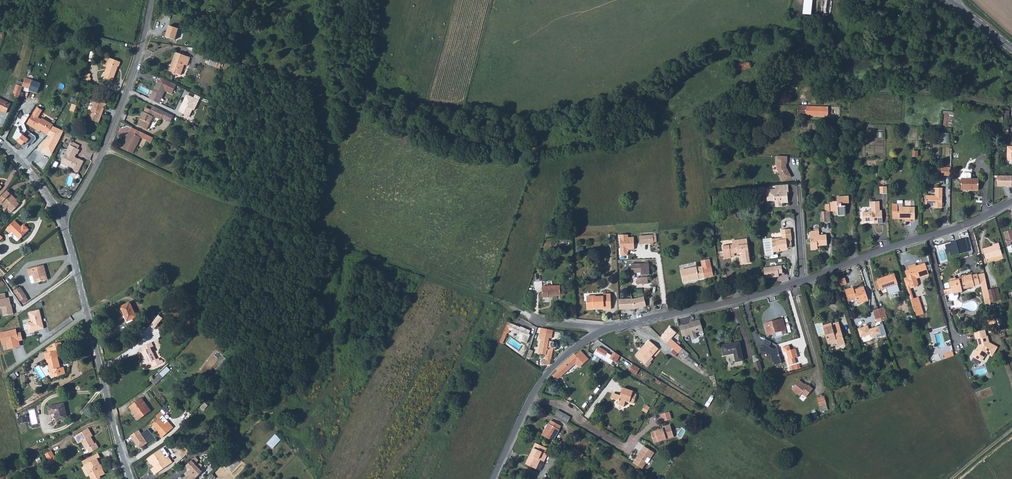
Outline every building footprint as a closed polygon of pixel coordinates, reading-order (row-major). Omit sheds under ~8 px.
[(803,14),(811,15),(813,0),(805,0),(803,14)] [(178,28),(168,25),(165,36),(174,39),(178,28)] [(173,65),(171,71),(180,75),(184,65),(187,66),(190,57),(175,52),(171,64),(173,65)] [(101,78),(112,82),(117,70),(116,70),(117,67),(118,67),(120,67),(122,62),(111,58),(104,74),(103,74),(101,78)] [(750,63),(735,66),(736,71),(751,68),(750,63)] [(24,83),(23,86),(30,89),(30,91),(38,93),(41,83),(25,78),(24,83)] [(161,78),(159,82),(175,89),(176,85),(161,78)] [(18,81),(12,97),(18,99),(23,83),(18,81)] [(175,89),(159,82),(158,81),(149,99),(159,103),(164,94),(166,91),(172,94),(175,89)] [(201,97),(195,94),(194,98),(189,95),(187,100),(185,98),(182,104),(183,105),(182,106),(181,107),(178,111),(189,117),(193,110),(194,110),(201,97)] [(89,119),(98,123),(101,114),(100,113),(102,107),(104,108),(105,108),(106,104),(93,98),(91,103),(93,104),(90,111),(90,112),(91,113),(89,119)] [(6,113),(10,104),(0,99),(0,110),(6,113)] [(141,119),(140,118),(136,125),(146,130),(153,116),(160,120),(161,118),(166,120),(169,113),(152,105),(150,109),(145,107),(143,111),(142,111),(140,115),(142,116),(141,119)] [(798,106),(797,114),(806,115),(806,106),(798,106)] [(806,106),(806,115),(828,115),(828,107),(806,106)] [(42,110),(37,107),(27,124),(36,129),(36,128),(40,130),(47,134),(52,126),(53,125),(42,118),(41,119),(38,117),(42,110)] [(25,124),(30,115),(28,113),(24,115),(19,126),(18,125),(13,137),(13,138),(17,142),(27,130),(25,124)] [(52,126),(47,134),(51,136),(49,139),(48,139),(46,143),(45,143),(42,149),(52,154),(58,141),(63,131),(52,126)] [(126,142),(123,149),(133,153),(141,137),(143,133),(132,128),(131,132),(130,131),(128,135),(129,136),(126,142)] [(950,133),(941,132),(941,142),(950,143),(950,133)] [(71,145),(70,145),(61,162),(73,169),(78,172),(83,161),(79,158),(79,159),(74,157),(74,155),(73,154),(75,152),(76,153),(77,154),(80,149),(77,148),(71,145)] [(782,181),(791,177),(787,170),(786,171),(785,169),(785,166),(785,163),(786,164),(787,156),(776,156),(776,169),(782,181)] [(941,175),(950,176),(950,170),(950,168),(941,167),(941,175)] [(961,178),(961,190),(978,191),(978,179),(971,179),(971,175),(970,174),(963,174),(962,175),(962,178),(961,178)] [(998,186),(1011,187),(1011,175),(998,175),(998,186)] [(787,186),(775,187),(775,190),(766,190),(766,196),(770,195),(770,201),(774,201),(775,207),(782,207),(782,204),(788,203),(787,197),(786,197),(785,194),(788,194),(787,186)] [(926,196),(926,205),(934,205),(934,208),(944,208),(944,188),(936,188),(936,196),(926,196)] [(16,199),(11,194),(12,192),(8,189),(0,198),(0,205),(0,207),(4,211),(7,208),(12,212),(20,204),(15,200),(16,199)] [(837,200),(829,201),(829,204),(829,211),(830,211),(832,211),(838,211),(838,215),(846,214),(845,205),(841,206),(841,203),(849,202),(848,196),(837,196),(837,200)] [(910,220),(910,219),(915,219),(914,207),(898,207),(898,203),(892,203),(892,218),(905,218),(905,220),(910,220)] [(862,212),(863,217),(865,217),(865,221),(873,221),(874,223),(882,223),(882,210),(880,210),(879,205),(871,206),(871,209),(868,209),(868,211),(862,212)] [(831,221),(830,211),(829,211),(825,212),(822,212),(823,222),(831,221)] [(6,229),(9,232),(18,223),(15,220),(6,229)] [(18,223),(9,232),(10,233),(11,231),(20,239),(29,229),(25,226),(23,228),(21,226),(18,223)] [(779,241),(771,242),(773,251),(782,251),(784,248),(788,248),(792,248),(791,240),(792,240),(790,229),(781,230),(782,238),(779,238),(779,241)] [(818,230),(809,231),(811,249),(817,248),(817,245),(827,245),(826,234),(819,235),(818,230)] [(627,234),(619,235),(620,254),(622,255),(626,255),(627,254),(627,251),(628,249),(634,249),(633,237),(628,237),(627,234)] [(722,241),(722,246),(724,258),(731,257),(730,256),(730,253),(734,253),(742,252),(743,258),(749,258),(746,234),(731,236),(731,240),(722,241)] [(640,243),(640,244),(649,243),(649,235),(639,236),(640,243)] [(952,241),(945,243),(947,251),(950,250),(951,254),(959,252),(960,253),(969,250),(966,237),(952,240),(952,241)] [(771,242),(771,239),(762,240),(764,256),(773,255),(773,251),(771,242)] [(993,246),(985,248),(983,249),(986,259),(1002,254),(999,244),(993,246)] [(722,246),(715,247),(716,257),(717,259),(724,258),(722,246)] [(702,266),(696,267),(697,270),(711,267),(709,259),(704,259),(705,264),(701,265),(702,266)] [(646,274),(647,274),(649,274),(649,263),(631,264),(631,273),(641,272),(641,277),(636,277),(636,284),(648,283),(647,277),(646,277),(646,274)] [(909,270),(905,271),(908,279),(904,281),(906,288),(911,286),(912,288),(916,287),(918,284),(916,278),(929,274),(925,263),(916,266),(909,268),(909,270)] [(27,269),(30,277),(33,275),(35,282),(35,283),(48,279),(43,265),(27,269)] [(781,265),(763,267),(764,278),(778,277),(778,273),(782,273),(781,265)] [(697,270),(696,267),(696,266),(680,270),(683,281),(704,277),(713,276),(711,267),(697,270)] [(877,279),(878,280),(880,288),(881,289),(887,287),(888,289),(890,290),(896,288),(897,286),(896,284),(898,284),(894,273),(877,279)] [(950,281),(949,282),(951,290),(944,291),(945,296),(949,295),(950,298),(953,300),(956,299),(958,296),(957,293),(963,291),(962,289),(974,286),(974,285),(980,284),(977,275),(977,273),(972,275),(971,274),(963,276),(964,277),(956,279),(955,277),(950,279),(950,281)] [(984,273),(977,275),(980,284),(982,290),(988,290),(984,273)] [(845,277),(838,279),(840,286),(847,283),(845,277)] [(553,281),(542,281),(542,294),(542,297),(548,296),(548,295),(552,294),(552,296),(560,295),(560,286),(553,286),(553,281)] [(853,287),(844,290),(848,301),(856,298),(858,303),(868,300),(864,286),(854,289),(853,287)] [(20,287),(14,291),(21,300),(27,296),(20,287)] [(988,290),(990,302),(1001,299),(998,288),(988,290)] [(988,290),(982,291),(985,304),(991,303),(990,302),(988,290)] [(12,304),(10,297),(7,297),(6,292),(0,293),(0,306),(0,307),(2,307),(4,316),(14,314),(13,304),(12,304)] [(594,296),(594,295),(586,296),(587,309),(594,308),(594,307),(604,307),(604,308),(604,309),(611,309),(610,295),(610,293),(603,294),(603,295),(603,296),(594,296)] [(643,296),(632,299),(634,309),(646,306),(643,296)] [(199,297),(196,301),(202,305),(206,301),(199,297)] [(918,297),(910,299),(914,312),(922,309),(918,297)] [(632,298),(618,299),(619,309),(634,309),(632,299),(632,298)] [(130,302),(121,307),(128,321),(138,317),(130,302)] [(883,307),(878,308),(881,318),(886,316),(883,307)] [(878,308),(873,310),(876,319),(881,318),(878,308)] [(45,328),(40,309),(30,312),(32,321),(27,322),(29,332),(45,328)] [(160,315),(151,326),(154,329),(163,318),(160,315)] [(773,322),(765,325),(767,335),(781,331),(782,335),(786,333),(782,318),(773,321),(773,322)] [(700,319),(690,322),(690,324),(680,326),(683,337),(690,335),(691,340),(698,338),(697,333),(703,331),(700,319)] [(507,322),(504,331),(507,332),(509,333),(510,330),(518,334),(517,336),(519,337),(518,340),(526,343),(530,334),(528,334),(530,330),(522,327),(522,328),(507,322)] [(838,322),(831,324),(831,323),(822,326),(828,344),(837,342),(838,346),(845,344),(843,339),(838,322)] [(868,325),(858,328),(860,337),(870,334),(871,336),(876,335),(877,337),(886,335),(883,324),(869,329),(868,325)] [(663,335),(661,337),(667,342),(671,338),(677,332),(669,326),(662,335),(663,335)] [(16,328),(0,332),(0,336),(2,345),(6,345),(7,350),(20,346),(19,341),(22,340),(20,332),(17,333),(16,328)] [(552,330),(540,328),(538,339),(541,339),(539,353),(545,355),(544,358),(545,358),(545,360),(542,360),(541,364),(549,364),(550,359),(551,359),(553,348),(554,348),(556,348),(556,347),(557,345),(557,344),(556,343),(555,342),(548,340),(548,337),(551,338),(552,330)] [(976,338),(977,338),(979,345),(979,346),(978,348),(977,348),(973,355),(973,356),(980,361),(982,360),(986,353),(992,356),(997,347),(989,342),(987,336),(986,336),(984,330),(975,332),(976,338)] [(667,342),(666,343),(675,350),(679,346),(671,338),(667,342)] [(765,339),(763,343),(765,343),(763,346),(760,347),(761,352),(764,351),(771,355),(773,362),(774,361),(775,364),(781,363),(777,348),(773,349),(773,348),(769,346),(771,342),(765,339)] [(636,356),(644,364),(651,357),(658,348),(649,340),(645,344),(646,345),(636,356)] [(151,342),(142,347),(144,351),(142,352),(148,364),(151,362),(153,367),(162,363),(162,362),(162,361),(161,360),(160,360),(159,361),(158,358),(156,360),(151,348),(153,346),(151,342)] [(743,360),(739,342),(721,345),(723,355),(734,353),(735,362),(743,360)] [(62,343),(54,345),(55,351),(44,353),(46,360),(47,360),(51,374),(55,373),(56,376),(65,373),(64,367),(61,368),(58,357),(60,357),(58,351),(63,350),(62,343)] [(784,351),(785,351),(788,359),(787,359),(789,364),(796,362),(794,357),(797,356),(795,348),(790,349),(788,345),(782,346),(784,351)] [(679,346),(675,350),(677,353),(684,359),(689,354),(679,346)] [(597,348),(594,354),(611,364),(614,360),(617,362),(618,359),(612,356),(605,352),(606,351),(599,347),(598,349),(597,348)] [(574,354),(556,369),(557,371),(552,375),(556,379),(575,363),(579,367),(588,359),(580,350),(575,355),(574,354)] [(651,357),(644,364),(648,367),(651,363),(650,362),(653,358),(651,357)] [(759,361),(753,363),(756,371),(762,369),(759,361)] [(632,363),(628,369),(635,374),(639,368),(632,363)] [(159,374),(151,382),(155,385),(162,377),(159,374)] [(799,380),(791,389),(799,396),(801,394),(805,398),(813,389),(809,385),(807,387),(799,380)] [(614,393),(612,399),(616,400),(615,404),(623,406),(625,401),(633,403),(635,394),(632,393),(632,391),(623,388),(621,393),(618,395),(614,393)] [(821,405),(823,405),(826,404),(824,396),(817,398),(821,411),(824,410),(824,409),(822,409),(821,405)] [(130,407),(132,411),(133,410),(140,419),(151,411),(142,399),(130,407)] [(64,403),(48,407),(52,422),(67,419),(64,403)] [(557,410),(553,416),(566,423),(570,417),(557,410)] [(158,419),(153,424),(158,430),(157,431),(162,437),(173,428),(162,416),(163,415),(160,411),(155,416),(158,419)] [(661,414),(663,421),(671,419),(669,411),(661,414)] [(560,425),(551,420),(549,423),(548,422),(541,434),(552,441),(559,429),(560,425)] [(662,428),(650,432),(653,443),(674,437),(670,424),(662,427),(662,428)] [(139,429),(131,435),(134,441),(140,449),(156,437),(149,428),(142,433),(139,429)] [(82,442),(83,444),(91,440),(90,437),(91,437),(93,436),(88,429),(75,437),(79,444),(82,442)] [(276,433),(267,444),(273,449),(282,439),(276,433)] [(91,440),(83,444),(86,449),(88,448),(88,449),(96,445),(95,443),(94,443),(92,439),(91,440)] [(528,457),(525,463),(535,468),(540,459),(544,461),(547,453),(544,452),(540,450),(542,445),(535,442),(533,447),(534,448),(530,455),(531,455),(530,458),(528,457)] [(96,445),(88,449),(90,453),(99,448),(96,445)] [(643,445),(632,462),(642,468),(646,462),(647,462),(654,452),(643,445)] [(572,446),(568,453),(577,458),(580,452),(580,451),(572,446)] [(187,449),(179,455),(182,458),(189,452),(187,449)] [(154,467),(151,469),(155,475),(172,463),(168,457),(165,458),(163,455),(164,455),(160,450),(148,459),(151,464),(152,464),(155,467),(154,467)] [(45,454),(48,459),(49,461),(55,458),(51,451),(45,454)] [(82,461),(84,465),(86,464),(89,470),(87,471),(91,478),(98,478),(99,476),(105,474),(97,458),(100,457),(98,453),(82,461)] [(186,478),(194,478),(203,471),(200,468),(202,466),(203,464),(202,463),(200,463),(198,464),(196,462),(199,460),(195,456),(188,463),(191,467),(188,470),(184,474),(188,477),(186,478)] [(540,459),(535,468),(540,470),(544,461),(540,459)]
